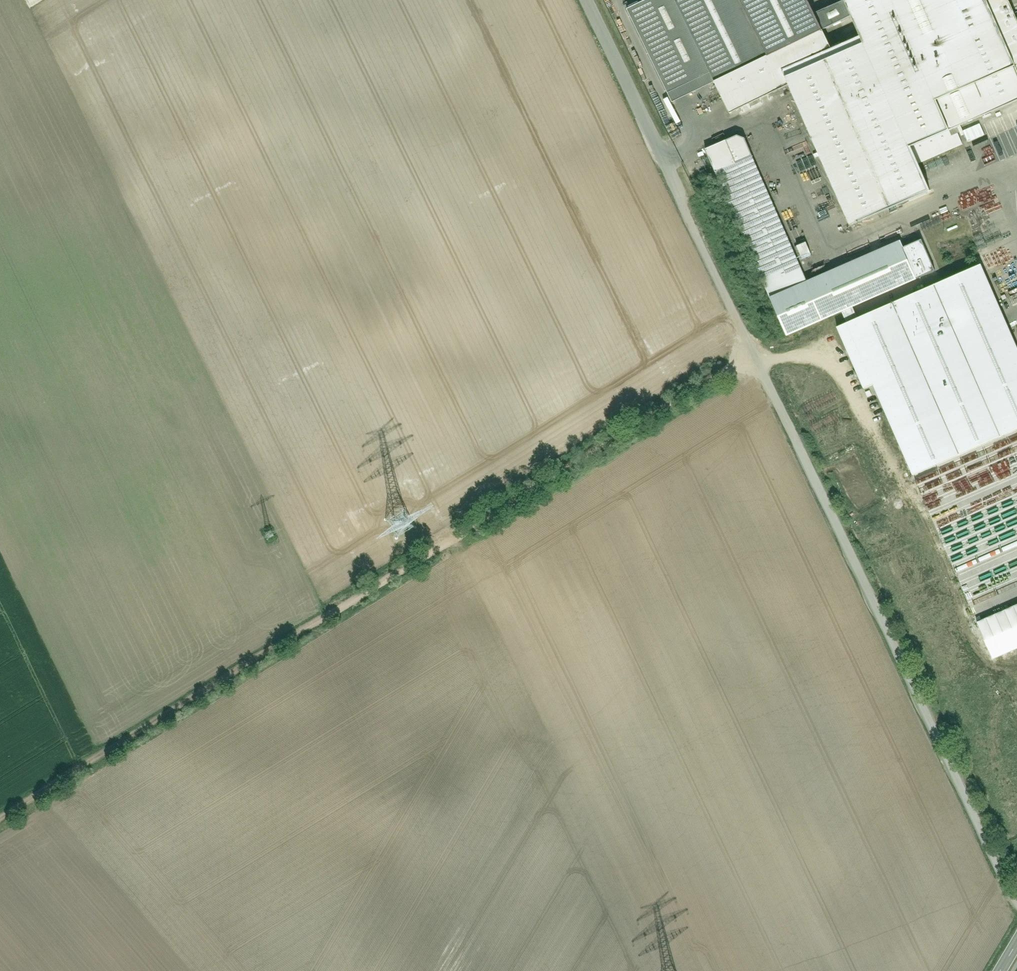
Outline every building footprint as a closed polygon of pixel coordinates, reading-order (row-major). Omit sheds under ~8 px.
[(627,8),(673,102),(715,82),(729,113),(789,84),(851,227),(933,191),(921,163),(964,145),(956,127),(1016,101),(1016,15),(1010,0),(844,0),(816,12),(810,0),(644,0),(627,8)] [(986,124),(1001,161),(1016,154),(1016,110),(986,124)] [(986,136),(980,123),(963,131),(969,144),(986,136)] [(738,135),(705,149),(788,336),(936,271),(922,239),(905,246),(902,239),(808,280),(745,138),(738,135)] [(837,327),(864,389),(874,385),(914,476),(1016,431),(1016,343),(982,264),(837,327)] [(989,657),(1016,645),(1016,600),(972,620),(989,657)]
